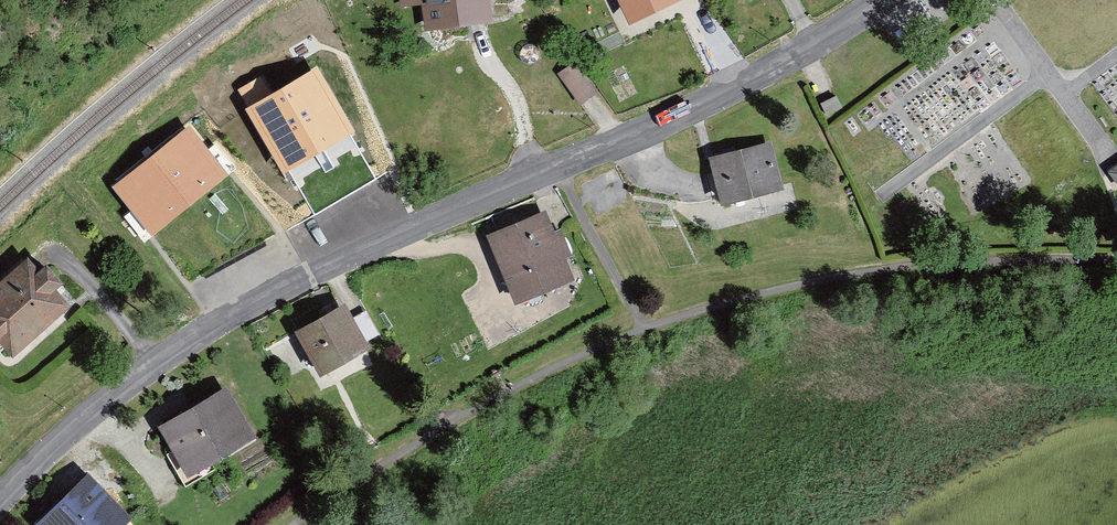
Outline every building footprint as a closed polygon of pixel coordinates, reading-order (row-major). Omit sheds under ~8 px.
[(486,19),(483,0),(413,0),(418,30),(486,19)] [(631,15),(665,0),(624,0),(631,15)] [(242,100),(278,167),(356,124),(320,58),(242,100)] [(552,80),(574,112),(596,98),(574,66),(552,80)] [(842,108),(836,95),(821,103),(827,115),(842,108)] [(352,128),(293,159),(319,207),(377,175),(352,128)] [(153,227),(221,175),(186,131),(119,183),(153,227)] [(712,212),(778,194),(764,144),(698,163),(712,212)] [(1108,171),(1116,184),(1116,165),(1108,171)] [(477,240),(505,312),(567,288),(538,216),(477,240)] [(67,306),(29,260),(0,284),(0,347),(8,356),(67,306)] [(284,334),(311,385),(365,357),(338,306),(284,334)] [(252,446),(222,390),(148,429),(178,485),(252,446)] [(127,524),(83,477),(32,524),(126,524),(127,524)]
